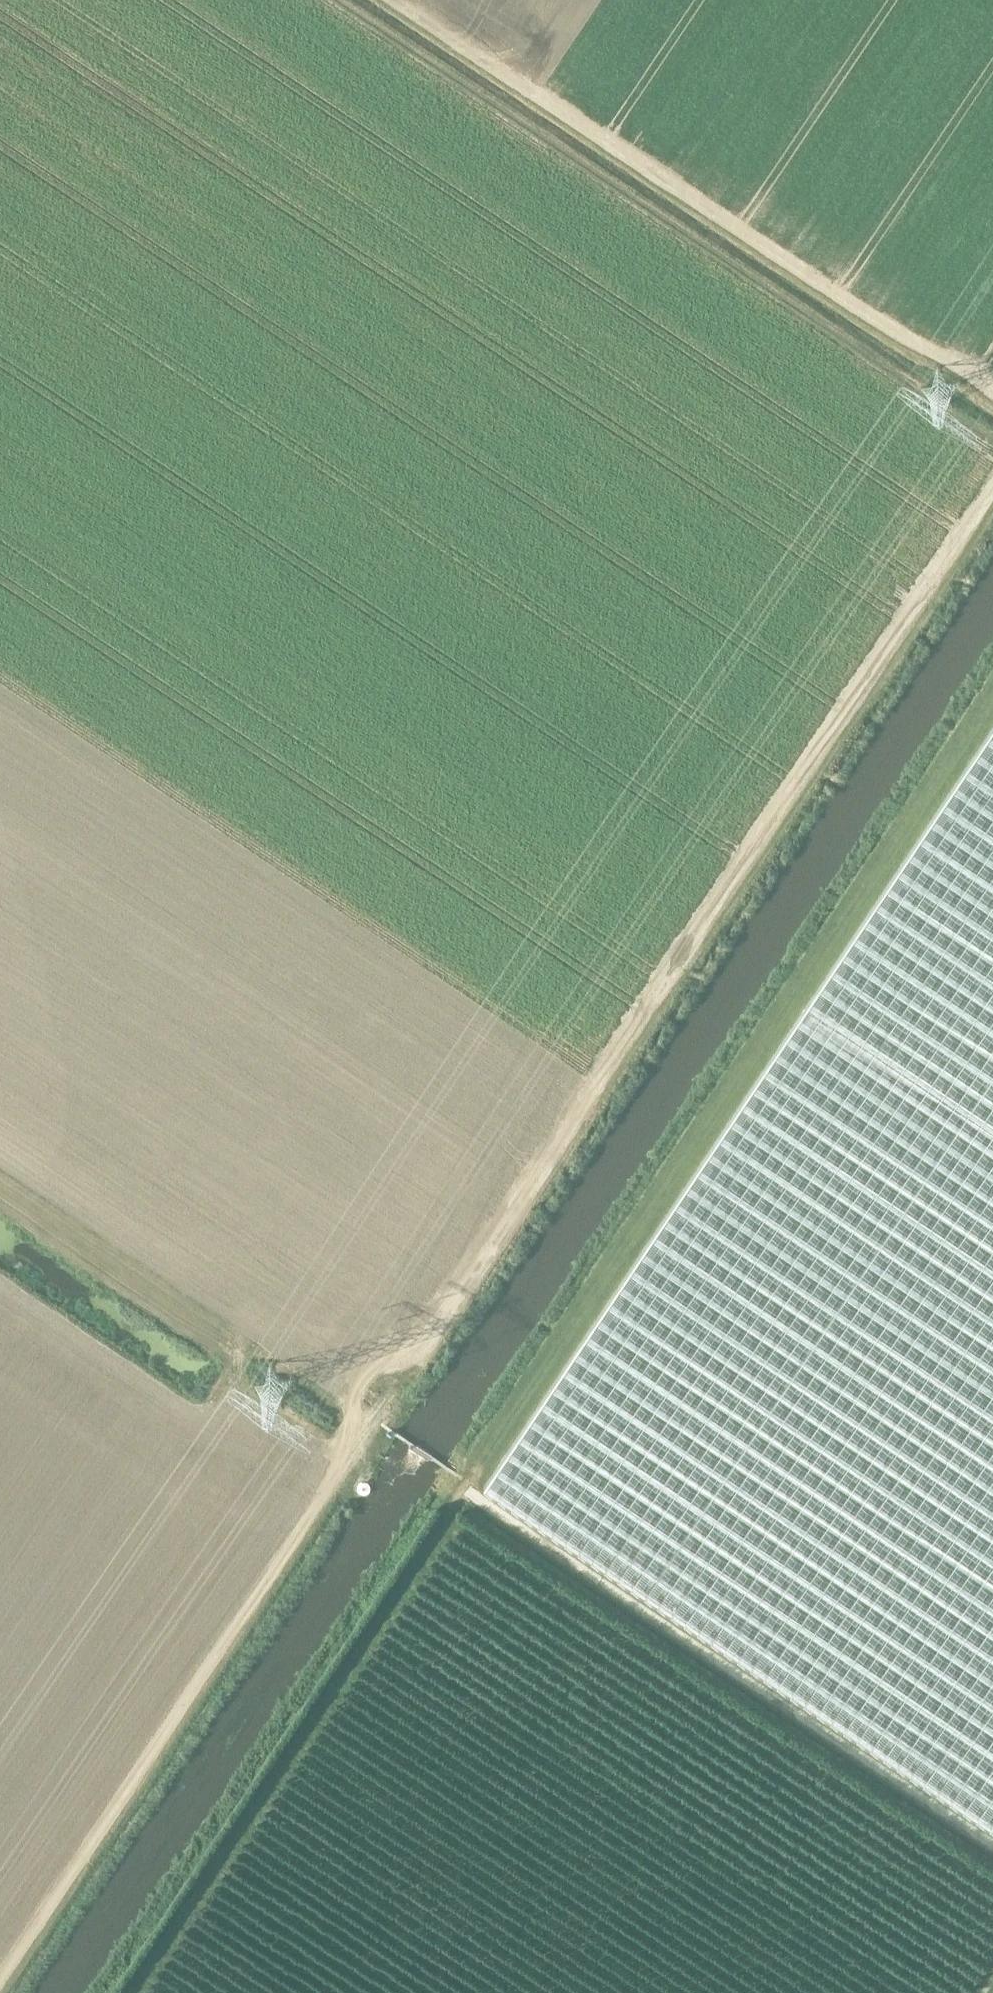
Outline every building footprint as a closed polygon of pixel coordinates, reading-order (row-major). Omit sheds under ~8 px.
[(484,1489),(992,1830),(992,729),(484,1489)]
